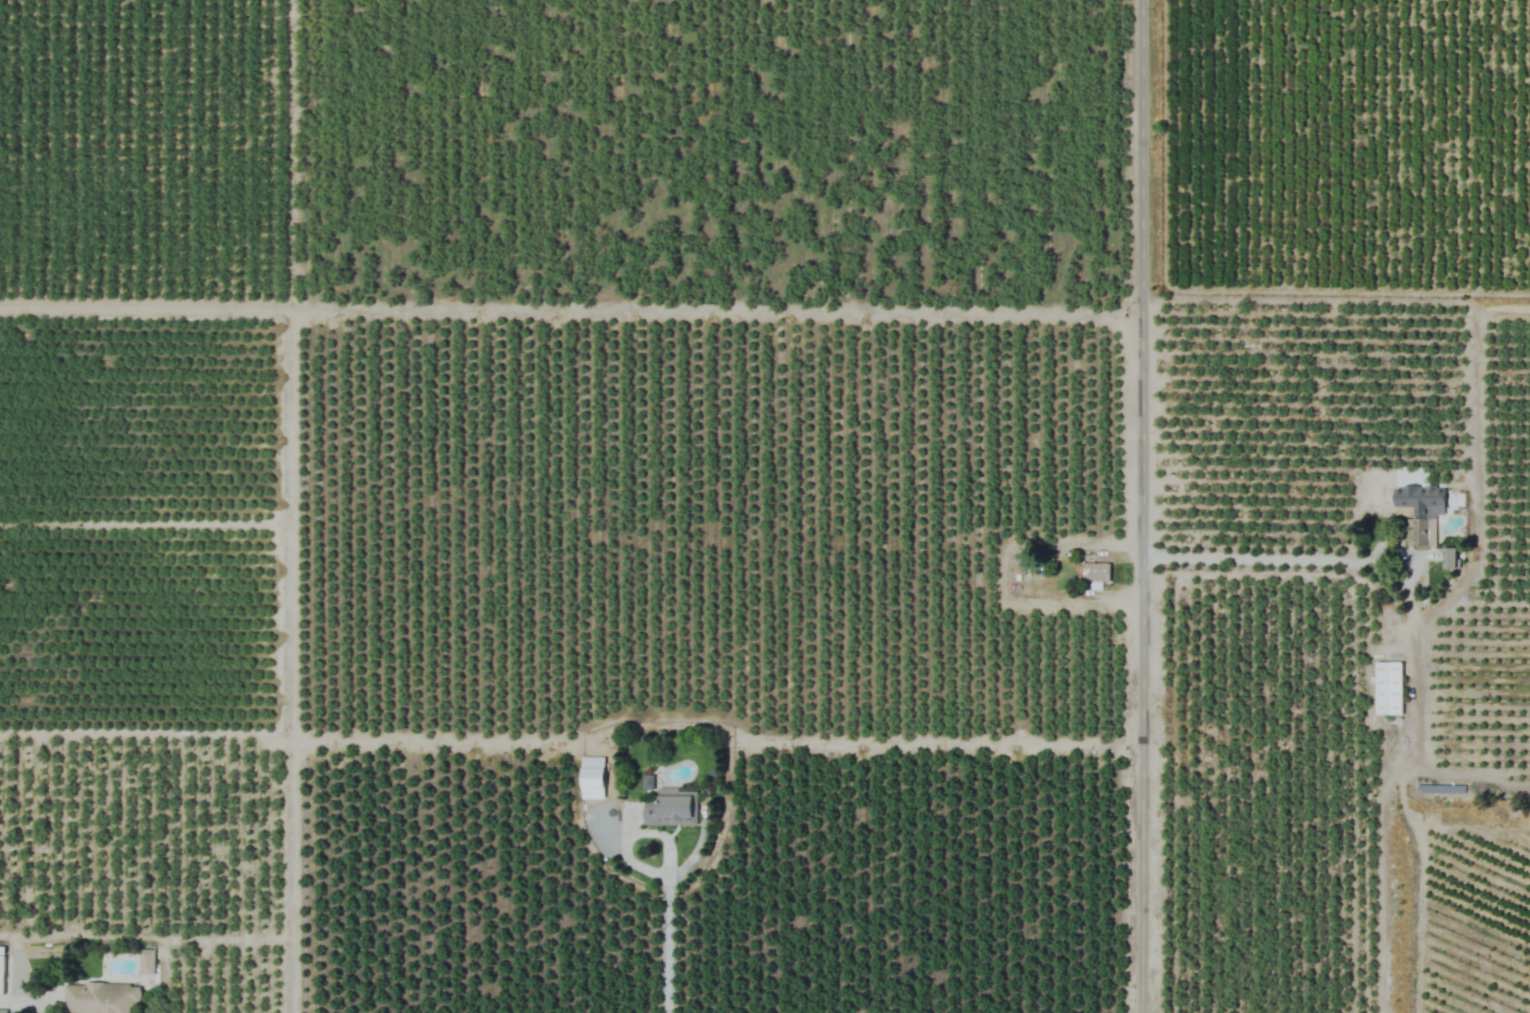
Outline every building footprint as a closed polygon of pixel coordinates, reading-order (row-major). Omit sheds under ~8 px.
[(1435,547),(1435,519),(1405,519),(1405,547),(1435,547)] [(1442,548),(1442,568),(1458,568),(1458,548),(1442,548)] [(1109,563),(1081,563),(1081,566),(1075,566),(1075,581),(1109,581),(1109,563)] [(1402,715),(1402,662),(1375,662),(1375,715),(1402,715)] [(643,825),(696,825),(697,790),(657,790),(657,801),(644,801),(643,825)] [(139,974),(153,974),(153,950),(140,950),(139,974)] [(139,985),(64,983),(64,1012),(139,1012),(139,985)]
